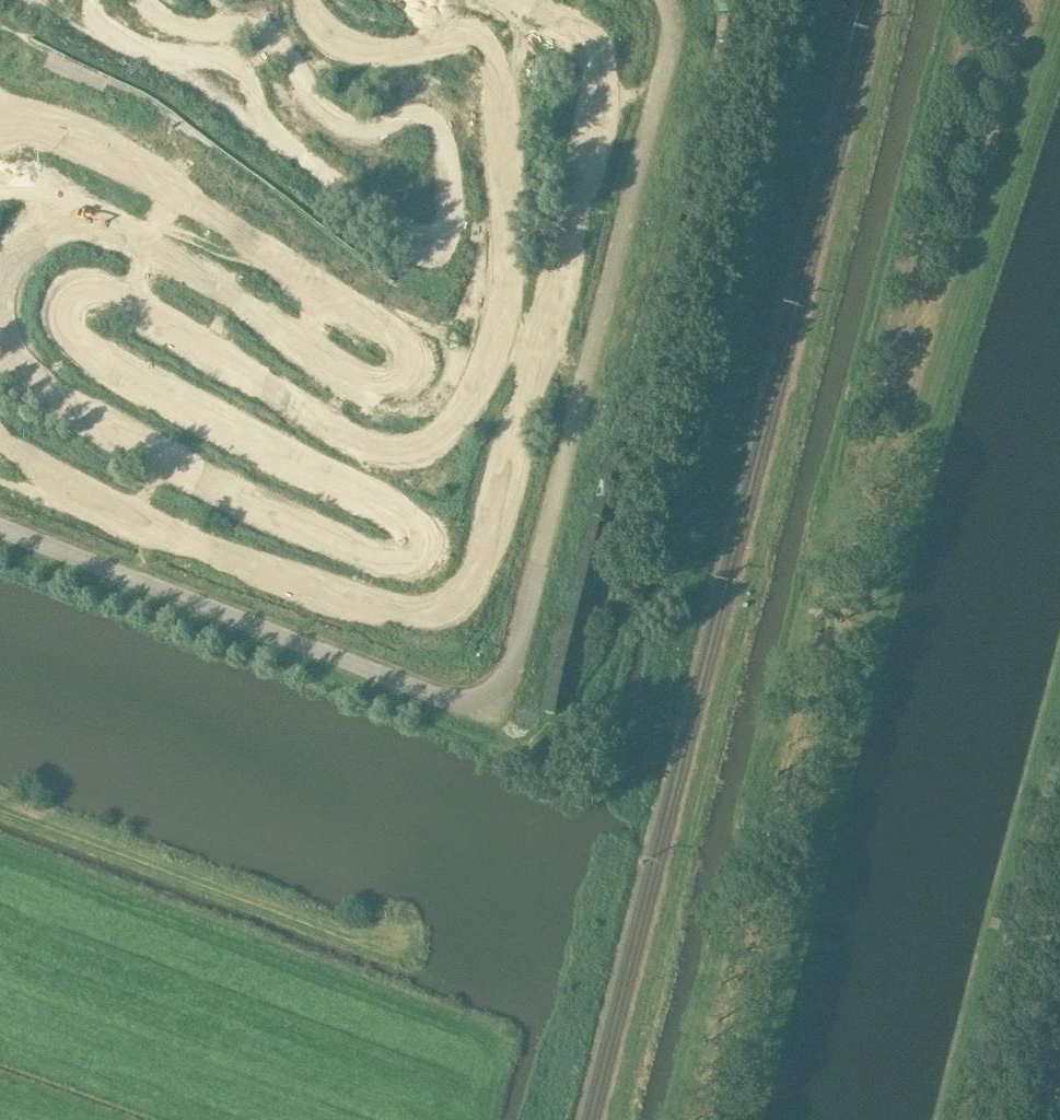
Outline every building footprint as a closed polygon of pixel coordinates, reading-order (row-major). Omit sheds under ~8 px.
[(603,407),(598,426),(607,428),(612,409),(603,407)]
